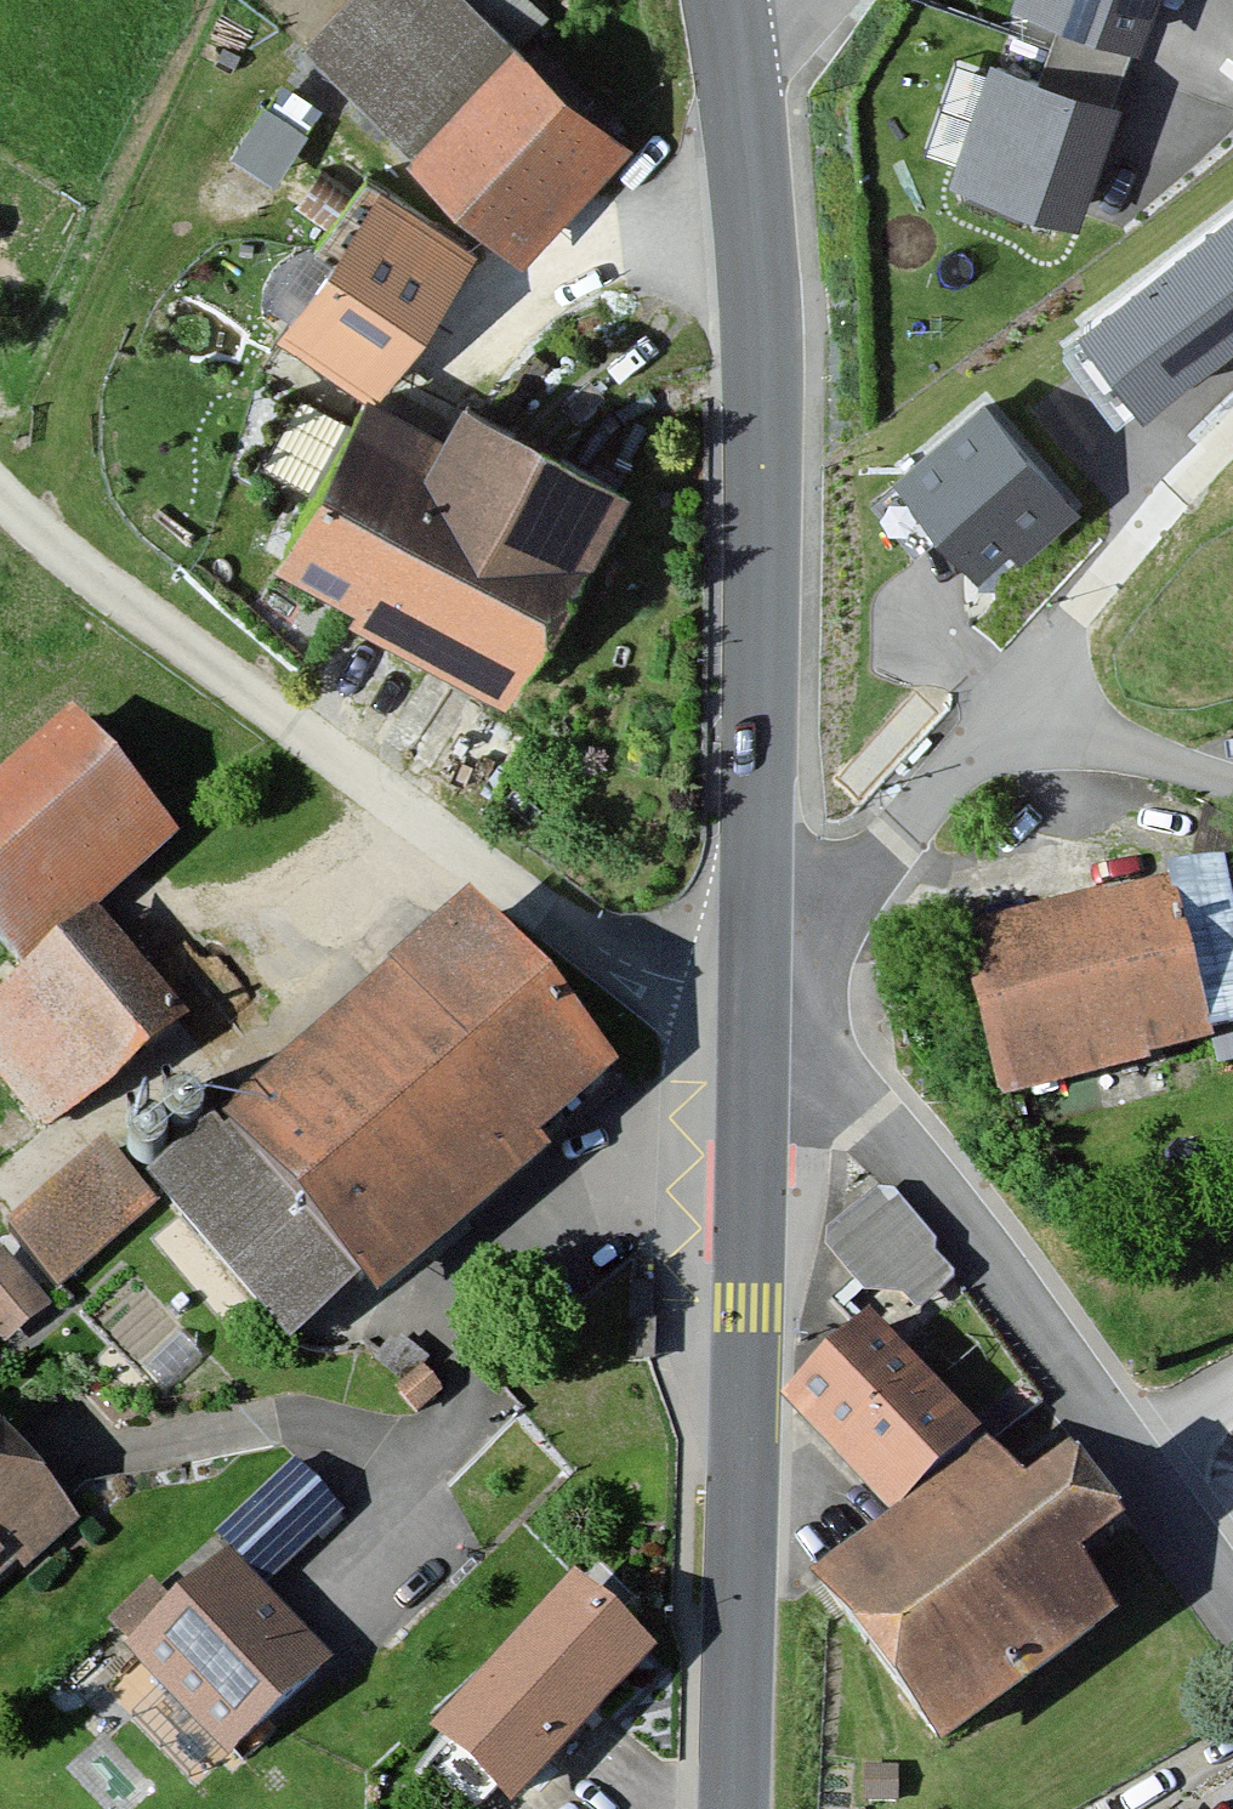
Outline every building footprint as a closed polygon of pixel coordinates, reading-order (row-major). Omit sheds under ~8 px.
[(474,0),(350,0),(310,42),(526,247),(625,144),(474,0)] [(1141,39),(1155,0),(1024,0),(1141,39)] [(993,55),(953,170),(1080,214),(1121,99),(993,55)] [(287,167),(308,111),(260,93),(239,148),(287,167)] [(482,251),(369,178),(321,253),(341,265),(299,330),(391,390),(482,251)] [(1081,328),(1141,407),(1232,337),(1232,212),(1081,328)] [(263,479),(303,496),(343,406),(303,389),(263,479)] [(633,491),(470,397),(434,459),(365,419),(281,563),(515,697),(633,491)] [(1073,500),(989,402),(903,476),(987,574),(1073,500)] [(76,728),(0,796),(0,934),(30,967),(174,837),(76,728)] [(981,931),(1019,1093),(1232,1044),(1232,887),(1230,874),(981,931)] [(621,1076),(476,908),(153,1185),(298,1353),(621,1076)] [(100,920),(0,1004),(0,1065),(60,1135),(190,1025),(100,920)] [(154,1207),(106,1150),(10,1230),(59,1287),(154,1207)] [(878,1191),(829,1231),(826,1249),(865,1293),(900,1298),(914,1313),(922,1312),(956,1279),(934,1256),(935,1242),(894,1193),(878,1191)] [(2,1252),(0,1254),(0,1334),(6,1341),(48,1305),(2,1252)] [(979,1437),(872,1326),(791,1403),(898,1514),(979,1437)] [(0,1434),(0,1583),(74,1521),(0,1434)] [(1008,1446),(825,1576),(946,1745),(1122,1620),(1092,1576),(1137,1544),(1088,1476),(1049,1504),(1008,1446)] [(296,1463),(218,1534),(266,1587),(344,1516),(296,1463)] [(330,1665),(233,1563),(136,1655),(232,1757),(330,1665)] [(580,1579),(436,1738),(514,1808),(519,1808),(661,1652),(580,1579)]
